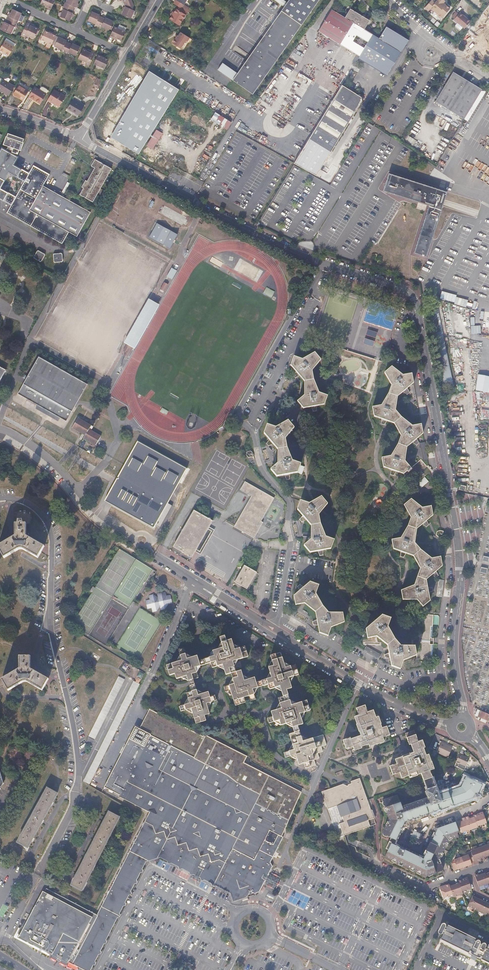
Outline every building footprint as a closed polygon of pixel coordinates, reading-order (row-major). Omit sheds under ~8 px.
[(55,0),(41,0),(42,0),(40,4),(44,6),(44,7),(51,10),(55,0)] [(79,0),(67,0),(66,3),(65,2),(64,5),(73,10),(75,7),(76,7),(79,0)] [(132,9),(134,6),(132,0),(124,3),(125,6),(124,7),(123,7),(122,10),(123,10),(121,14),(131,19),(135,10),(132,9)] [(187,0),(176,0),(174,3),(180,7),(182,8),(183,6),(184,4),(187,0)] [(319,0),(289,0),(287,3),(284,0),(275,0),(284,7),(237,73),(233,80),(253,94),(319,0)] [(425,8),(429,12),(431,9),(442,18),(451,8),(445,3),(446,1),(446,0),(436,0),(434,2),(431,0),(425,8)] [(191,9),(184,4),(183,6),(182,8),(186,11),(189,13),(191,9)] [(70,21),(73,13),(72,13),(73,10),(64,5),(62,9),(63,9),(60,17),(70,21)] [(179,25),(186,15),(184,14),(186,11),(182,8),(180,7),(178,10),(176,9),(174,12),(172,15),(170,19),(179,25)] [(17,24),(22,13),(13,9),(11,13),(9,12),(6,19),(17,24)] [(373,35),(364,29),(369,21),(369,20),(350,9),(345,17),(332,10),(318,31),(357,55),(360,56),(373,35)] [(98,27),(102,17),(99,16),(100,15),(92,11),(88,21),(95,24),(95,25),(98,27)] [(474,23),(462,13),(459,17),(470,27),(474,23)] [(109,31),(114,21),(106,17),(105,19),(102,17),(98,27),(101,28),(102,27),(109,31)] [(6,19),(1,30),(11,35),(15,27),(16,27),(17,24),(6,19)] [(34,39),(39,29),(34,27),(35,26),(27,22),(21,36),(25,38),(26,35),(34,39)] [(121,41),(126,31),(125,31),(127,28),(119,24),(118,28),(114,26),(109,37),(117,40),(117,39),(121,41)] [(462,36),(467,30),(460,24),(455,31),(456,31),(461,36),(462,36)] [(163,26),(160,30),(168,35),(170,31),(163,26)] [(387,76),(409,40),(387,27),(379,39),(373,35),(360,56),(358,58),(387,76)] [(50,48),(56,35),(45,30),(41,40),(47,43),(46,46),(50,48)] [(453,46),(461,36),(456,31),(448,41),(453,46)] [(178,32),(171,46),(181,50),(185,42),(187,43),(189,37),(178,32)] [(65,53),(69,43),(66,41),(67,41),(59,37),(54,46),(62,50),(61,51),(65,53)] [(10,57),(16,43),(5,38),(0,50),(0,53),(10,57)] [(76,56),(80,46),(73,43),(72,44),(69,43),(65,53),(68,54),(68,53),(76,56)] [(89,67),(95,53),(91,51),(90,52),(83,49),(78,59),(86,63),(85,65),(89,67)] [(104,69),(109,59),(98,54),(94,64),(104,69)] [(358,58),(360,56),(357,55),(352,64),(354,65),(358,58)] [(237,73),(223,63),(218,70),(233,80),(237,73)] [(178,90),(149,72),(109,138),(139,155),(178,90)] [(444,107),(453,90),(466,111),(459,123),(461,124),(472,105),(467,99),(478,87),(453,72),(435,101),(444,107)] [(15,86),(3,79),(0,84),(0,90),(9,96),(15,86)] [(23,101),(29,91),(19,85),(13,94),(23,101)] [(331,152),(360,105),(362,104),(363,103),(362,101),(361,97),(361,95),(359,94),(358,94),(342,85),(333,99),(309,139),(331,152)] [(41,104),(46,94),(40,90),(35,87),(29,96),(41,104)] [(472,105),(482,89),(478,87),(467,99),(472,105)] [(59,107),(65,96),(54,90),(48,100),(59,107)] [(466,111),(453,90),(444,107),(459,116),(456,121),(459,123),(466,111)] [(79,116),(84,106),(72,100),(67,109),(79,116)] [(220,126),(226,130),(231,123),(224,118),(220,126)] [(16,196),(11,204),(7,212),(63,243),(69,231),(77,235),(91,211),(62,195),(44,185),(50,173),(34,164),(29,172),(14,164),(19,156),(15,153),(15,152),(19,153),(20,149),(22,150),(25,142),(24,142),(25,138),(10,133),(8,136),(5,144),(10,145),(7,149),(3,147),(0,152),(0,189),(1,188),(10,172),(24,181),(16,196)] [(331,152),(309,139),(293,165),(316,178),(331,152)] [(93,172),(95,173),(92,179),(90,178),(88,181),(86,180),(84,184),(85,185),(84,188),(86,189),(84,192),(82,191),(80,194),(92,201),(111,168),(96,159),(94,163),(99,165),(97,169),(96,168),(93,172)] [(447,191),(388,173),(383,191),(429,205),(413,252),(426,257),(447,191)] [(327,174),(324,180),(329,183),(333,177),(327,174)] [(1,188),(0,189),(0,198),(11,204),(16,196),(1,188)] [(180,214),(177,218),(179,220),(178,222),(185,226),(189,219),(180,214)] [(169,250),(178,235),(155,222),(151,229),(152,230),(148,238),(169,250)] [(41,262),(46,254),(43,252),(42,254),(40,253),(41,251),(38,249),(33,257),(41,262)] [(62,252),(53,253),(53,256),(55,256),(55,258),(53,258),(53,262),(62,261),(62,252)] [(172,266),(167,275),(172,278),(177,269),(172,266)] [(384,363),(400,308),(329,286),(312,341),(334,348),(381,362),(384,363)] [(152,301),(149,299),(124,343),(127,345),(140,323),(141,320),(152,301)] [(160,305),(152,301),(141,320),(149,324),(160,305)] [(147,327),(140,323),(127,345),(123,352),(127,354),(131,347),(135,349),(147,327)] [(480,324),(471,325),(471,333),(480,332),(480,324)] [(441,335),(439,336),(449,388),(451,387),(441,335)] [(449,388),(439,336),(433,337),(443,389),(449,388)] [(300,376),(305,382),(305,396),(298,402),(305,409),(312,408),(314,412),(318,412),(318,407),(326,405),(328,397),(320,393),(315,381),(314,381),(313,372),(322,360),(316,353),(302,360),(295,357),(291,367),(297,372),(294,376),(296,378),(300,376)] [(85,384),(37,356),(15,393),(35,404),(48,412),(46,415),(56,421),(58,418),(64,421),(85,384)] [(403,475),(413,487),(431,472),(421,460),(411,469),(405,462),(407,447),(413,443),(417,446),(420,444),(417,439),(423,434),(422,425),(412,426),(402,417),(396,410),(398,397),(399,397),(404,392),(408,394),(410,392),(408,388),(414,383),(412,374),(403,376),(392,367),(385,373),(392,385),(389,394),(382,406),(373,408),(375,417),(382,419),(381,424),(384,426),(387,421),(395,424),(401,436),(398,444),(398,445),(391,456),(382,458),(383,468),(391,470),(390,476),(393,477),(396,472),(403,475)] [(35,404),(33,408),(46,415),(48,412),(35,404)] [(90,427),(77,419),(71,429),(85,437),(83,440),(95,446),(100,437),(88,431),(90,427)] [(273,444),(278,450),(278,464),(271,470),(278,478),(285,476),(287,481),(290,480),(290,475),(298,474),(301,465),(293,462),(287,449),(286,439),(294,428),(288,421),(276,428),(268,425),(264,434),(269,440),(266,444),(269,447),(273,444)] [(116,482),(104,502),(153,529),(154,526),(159,529),(172,506),(168,503),(186,469),(137,442),(116,482)] [(96,467),(100,457),(83,449),(79,459),(96,467)] [(275,499),(245,483),(241,491),(252,497),(235,527),(255,539),(264,523),(262,522),(275,499)] [(318,515),(327,504),(321,497),(308,504),(301,501),(297,510),(302,516),(299,520),(302,522),(306,520),(311,526),(311,540),(304,546),(311,553),(318,551),(320,556),(324,555),(324,550),(331,549),(334,540),(325,537),(320,524),(318,515)] [(420,551),(414,544),(416,530),(422,525),(426,528),(429,525),(427,521),(433,516),(431,506),(422,508),(411,499),(403,506),(410,517),(407,526),(400,538),(391,540),(393,550),(400,552),(400,557),(403,559),(405,554),(413,557),(420,569),(417,578),(414,586),(401,592),(403,601),(417,601),(422,608),(430,602),(429,594),(433,593),(432,589),(428,589),(426,581),(432,576),(436,579),(438,577),(436,573),(442,568),(440,558),(431,560),(420,551)] [(97,518),(102,511),(95,506),(89,512),(97,518)] [(191,510),(170,547),(189,558),(193,551),(200,555),(214,531),(207,527),(211,521),(191,510)] [(15,536),(0,544),(0,552),(4,558),(17,551),(19,550),(20,550),(22,550),(23,550),(25,551),(38,558),(45,547),(26,536),(26,523),(15,523),(15,536)] [(248,589),(257,572),(245,565),(235,582),(248,589)] [(305,604),(316,612),(317,620),(313,622),(314,625),(318,625),(320,633),(329,636),(332,627),(345,622),(343,613),(329,613),(323,606),(316,594),(319,586),(310,582),(305,587),(300,585),(298,587),(300,591),(294,597),(296,605),(305,604)] [(154,593),(151,597),(148,602),(147,603),(148,603),(153,606),(158,610),(161,605),(162,609),(166,608),(170,603),(173,598),(168,595),(163,591),(159,596),(154,593)] [(309,618),(294,610),(292,615),(307,623),(309,618)] [(416,651),(416,655),(417,659),(424,659),(424,658),(425,658),(425,659),(433,660),(433,644),(430,644),(431,638),(433,638),(434,615),(426,615),(426,612),(425,612),(423,614),(423,618),(420,618),(419,637),(418,637),(415,639),(415,641),(417,643),(419,644),(418,651),(416,651)] [(416,651),(415,645),(401,646),(395,638),(394,638),(387,626),(391,617),(382,614),(376,619),(373,616),(370,618),(372,622),(366,627),(368,636),(377,635),(388,644),(389,652),(385,654),(385,657),(390,657),(391,665),(400,668),(404,660),(416,655),(416,651)] [(224,676),(229,674),(235,673),(232,662),(246,657),(243,647),(233,651),(229,640),(225,641),(223,635),(218,637),(221,648),(206,653),(211,669),(221,666),(224,676)] [(381,654),(366,646),(363,651),(378,659),(381,654)] [(186,659),(182,648),(177,650),(180,661),(165,666),(168,676),(173,675),(175,680),(185,676),(187,682),(197,678),(194,668),(204,665),(202,660),(197,662),(196,656),(186,659)] [(281,696),(287,694),(285,690),(290,688),(287,678),(297,675),(294,666),(284,669),(279,653),(269,656),(272,667),(267,668),(270,678),(260,681),(262,686),(266,685),(268,690),(278,687),(281,696)] [(19,656),(20,668),(1,680),(8,692),(22,683),(24,682),(26,682),(28,682),(29,683),(42,691),(49,679),(31,668),(31,656),(19,656)] [(235,673),(229,674),(232,684),(222,687),(224,692),(229,691),(234,706),(244,703),(243,698),(248,696),(249,701),(254,700),(251,689),(256,688),(253,677),(243,681),(239,671),(235,673)] [(124,679),(119,676),(86,741),(92,745),(124,679)] [(139,684),(133,681),(84,781),(89,784),(139,684)] [(194,724),(205,720),(204,715),(208,714),(205,703),(215,700),(213,696),(209,697),(207,692),(197,695),(194,685),(188,687),(190,692),(185,693),(188,704),(178,707),(180,712),(189,709),(194,724)] [(281,696),(276,697),(280,708),(270,711),(271,716),(266,718),(268,723),(277,720),(279,725),(289,722),(293,732),(298,730),(296,725),(301,724),(298,714),(308,710),(305,701),(290,705),(287,694),(281,696)] [(368,711),(365,705),(357,708),(359,714),(356,716),(358,723),(357,723),(360,731),(361,735),(351,738),(350,737),(343,739),(346,748),(353,746),(355,749),(362,747),(361,745),(369,743),(370,745),(377,743),(377,742),(384,740),(383,736),(390,734),(387,725),(382,727),(378,716),(375,717),(373,710),(368,711)] [(488,720),(488,718),(488,715),(488,714),(481,711),(478,716),(488,721),(488,720)] [(298,730),(293,732),(288,733),(292,748),(282,751),(284,757),(294,753),(297,764),(302,762),(304,767),(313,764),(312,759),(317,758),(316,752),(320,751),(319,746),(324,744),(321,734),(301,740),(298,730)] [(423,781),(432,778),(430,771),(434,770),(431,763),(428,756),(425,756),(423,750),(425,749),(421,740),(418,741),(414,730),(405,732),(409,744),(411,743),(414,752),(403,755),(403,756),(395,758),(396,762),(389,765),(393,774),(399,772),(401,777),(408,774),(409,777),(417,774),(417,775),(421,774),(423,781)] [(147,818),(261,886),(272,866),(270,861),(284,836),(282,835),(280,834),(283,829),(284,830),(304,791),(272,775),(262,792),(239,780),(223,786),(179,763),(173,746),(151,734),(119,796),(150,812),(147,818)] [(447,756),(451,747),(445,744),(445,743),(441,742),(436,752),(447,756)] [(35,753),(28,749),(24,756),(31,760),(35,753)] [(459,754),(454,766),(462,770),(464,765),(466,765),(466,763),(466,760),(469,759),(469,758),(459,754)] [(438,795),(432,778),(423,781),(427,791),(430,798),(403,807),(399,795),(384,799),(391,819),(388,826),(387,825),(383,833),(391,837),(397,839),(405,821),(473,798),(477,800),(479,796),(477,795),(483,785),(465,777),(460,788),(438,795)] [(367,800),(358,778),(350,781),(351,784),(347,786),(341,784),(321,792),(327,809),(337,805),(343,822),(339,823),(342,832),(350,830),(351,833),(372,825),(374,824),(375,823),(373,818),(375,817),(372,810),(370,809),(367,800)] [(57,793),(47,788),(18,842),(28,848),(57,793)] [(109,837),(119,816),(109,811),(71,884),(81,890),(109,837)] [(485,817),(483,812),(474,815),(477,825),(486,822),(485,817)] [(477,825),(474,815),(469,817),(468,816),(465,817),(469,829),(478,826),(477,825)] [(469,829),(465,817),(462,818),(462,819),(457,821),(461,832),(469,829)] [(261,886),(147,818),(96,914),(45,889),(44,892),(42,892),(18,938),(51,955),(49,959),(55,962),(56,961),(60,963),(59,964),(65,967),(66,963),(67,964),(68,962),(84,969),(85,969),(148,847),(152,849),(228,888),(230,893),(231,898),(235,901),(236,901),(244,898),(253,895),(253,894),(258,892),(261,886)] [(449,839),(458,836),(457,832),(458,831),(455,820),(439,826),(439,825),(434,826),(435,830),(422,856),(395,843),(389,840),(386,847),(388,848),(385,855),(425,875),(443,870),(439,859),(449,839)] [(486,844),(478,846),(482,859),(486,858),(485,855),(488,854),(488,851),(486,844)] [(478,846),(470,849),(471,852),(474,859),(478,857),(479,860),(482,859),(478,846)] [(85,969),(90,969),(150,852),(152,849),(148,847),(85,969)] [(152,849),(150,852),(230,893),(228,888),(152,849)] [(474,859),(471,852),(461,856),(464,865),(471,863),(471,860),(474,859)] [(464,865),(461,856),(454,858),(454,861),(451,862),(454,869),(464,865)] [(485,873),(484,871),(474,874),(478,886),(488,882),(485,873)] [(458,882),(461,890),(470,887),(466,877),(457,880),(458,882)] [(452,896),(462,893),(461,890),(458,882),(449,886),(452,893),(452,896)] [(439,886),(442,897),(452,893),(449,886),(448,883),(439,886)] [(476,909),(481,899),(476,897),(472,895),(467,905),(476,909)] [(206,899),(201,908),(211,912),(215,903),(206,899)] [(488,905),(488,903),(485,901),(481,899),(476,909),(485,913),(486,911),(488,905)] [(439,930),(444,933),(442,939),(469,953),(470,950),(472,951),(473,954),(473,955),(478,957),(479,957),(481,956),(483,957),(482,959),(488,962),(488,945),(488,947),(487,946),(486,943),(485,943),(483,943),(483,944),(481,943),(481,941),(480,940),(477,940),(476,941),(475,940),(476,938),(449,925),(448,927),(447,926),(446,924),(445,923),(444,923),(442,924),(439,930)]
